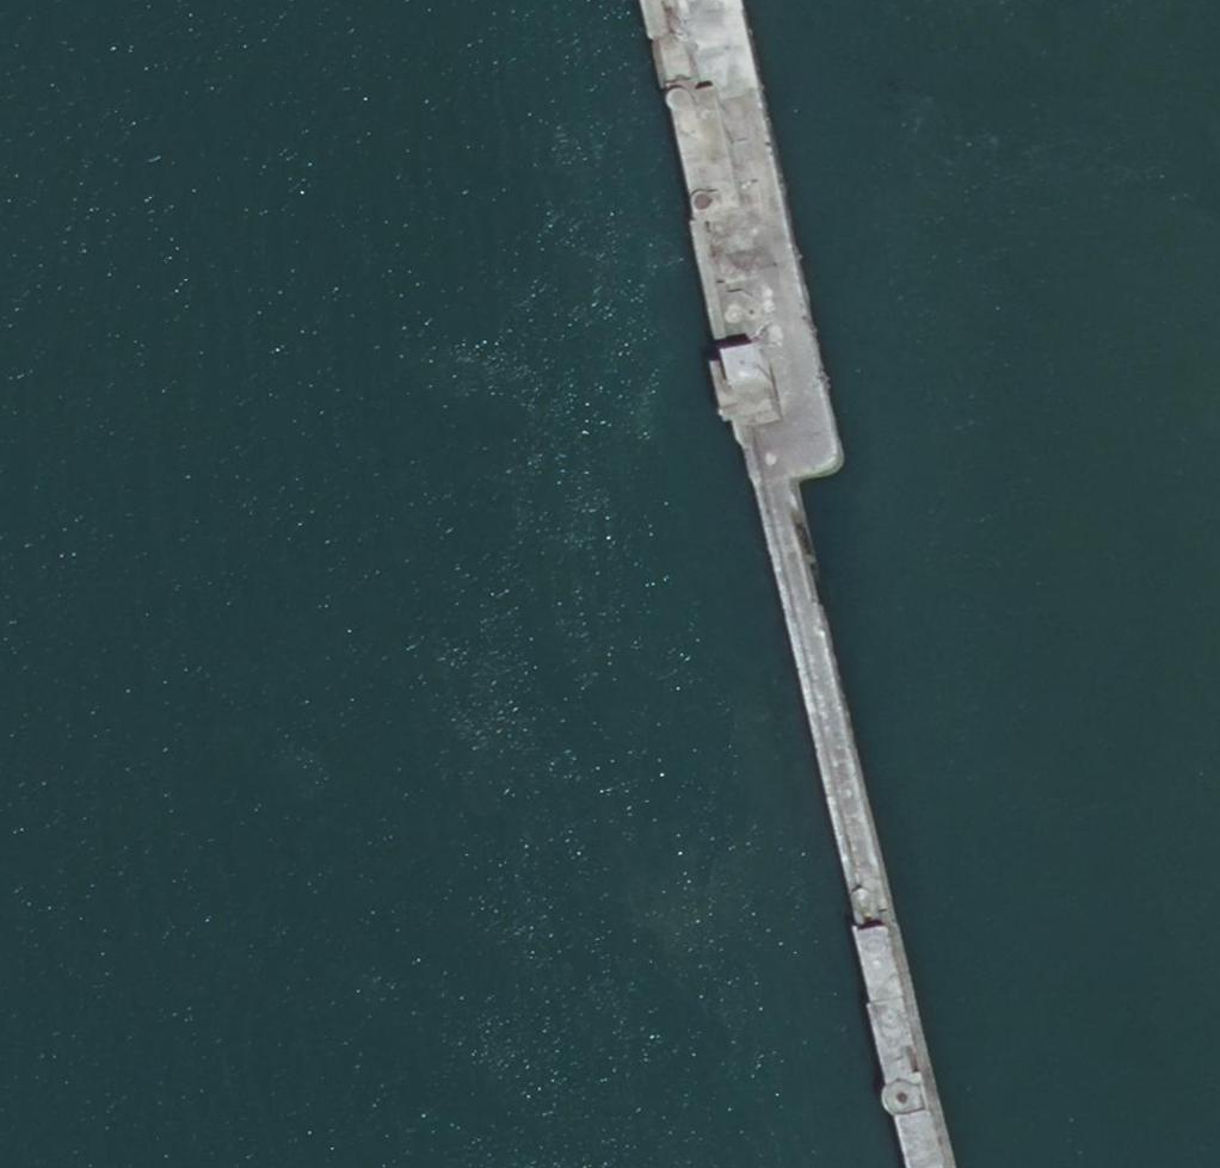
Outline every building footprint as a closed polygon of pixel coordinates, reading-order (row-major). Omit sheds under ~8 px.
[(705,0),(654,0),(667,62),(664,62),(672,101),(686,98),(716,236),(708,237),(760,446),(800,433),(788,376),(752,384),(749,370),(758,365),(755,355),(759,354),(764,352),(770,345),(774,337),(774,329),(771,321),(769,318),(764,314),(756,310),(746,310),(745,304),(739,305),(738,300),(775,291),(733,102),(715,107),(706,58),(727,53),(739,39),(740,18),(740,0),(738,0),(710,0),(705,1),(705,0)] [(952,1088),(943,1086),(937,1063),(945,1059),(918,940),(914,923),(917,920),(896,927),(892,907),(880,907),(898,1028),(895,1029),(913,1106),(911,1110),(910,1115),(910,1120),(910,1124),(912,1129),(914,1133),(919,1138),(922,1140),(928,1167),(970,1167),(952,1088)]
